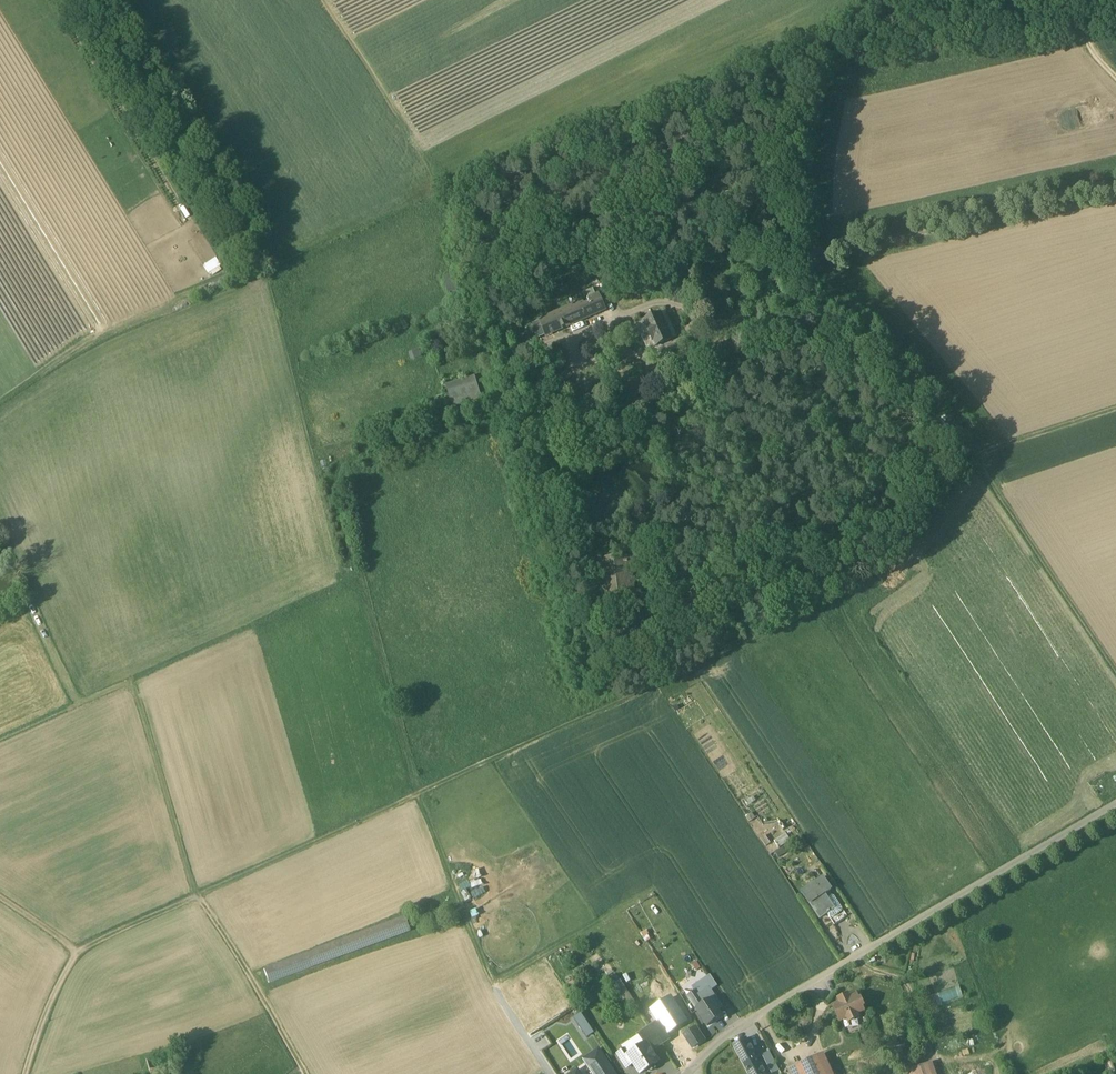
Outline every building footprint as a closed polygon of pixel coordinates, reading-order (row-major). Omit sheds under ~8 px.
[(1079,179),(1109,175),(1108,169),(1078,173),(1079,179)] [(460,282),(449,284),(452,300),(464,298),(460,282)] [(584,303),(564,312),(569,324),(604,309),(599,296),(587,301),(588,303),(584,304),(584,303)] [(678,337),(666,311),(660,314),(671,339),(678,337)] [(564,312),(540,322),(545,335),(569,324),(564,312)] [(660,314),(644,321),(644,322),(636,325),(648,350),(655,346),(655,347),(671,339),(660,314)] [(540,322),(526,328),(531,341),(545,335),(540,322)] [(555,357),(549,359),(552,365),(558,362),(555,357)] [(424,358),(415,360),(416,367),(425,365),(424,358)] [(687,372),(680,375),(680,379),(686,390),(695,386),(689,374),(688,374),(687,372)] [(474,378),(447,386),(449,392),(476,384),(474,378)] [(476,384),(449,392),(453,407),(480,399),(476,384)] [(669,419),(658,424),(663,436),(672,432),(675,430),(669,419)] [(672,432),(663,436),(665,440),(674,435),(672,432)] [(628,564),(602,567),(607,609),(633,606),(628,564)] [(822,878),(801,892),(810,906),(825,896),(831,892),(822,878)] [(825,896),(810,906),(820,921),(827,916),(828,915),(828,916),(831,914),(830,913),(834,911),(827,901),(825,896)] [(842,911),(834,899),(831,898),(827,901),(834,911),(830,913),(831,914),(828,916),(828,915),(827,916),(830,919),(833,920),(842,914),(842,911)] [(842,914),(833,920),(830,919),(834,927),(847,918),(842,911),(842,914)] [(406,919),(262,972),(267,985),(410,933),(406,919)] [(710,977),(703,982),(709,990),(711,993),(717,988),(710,977)] [(612,984),(624,1010),(635,1004),(623,979),(612,984)] [(703,982),(692,989),(695,994),(698,997),(709,990),(703,982)] [(941,1005),(963,997),(959,985),(937,993),(941,1005)] [(698,997),(695,994),(688,998),(696,1011),(704,1006),(698,997)] [(848,996),(839,1001),(841,1005),(834,1008),(840,1022),(848,1019),(850,1023),(858,1019),(856,1015),(864,1012),(857,997),(850,1001),(848,996)] [(696,1011),(696,1012),(707,1028),(722,1018),(719,1013),(715,1007),(711,1001),(704,1006),(696,1011)] [(682,1034),(692,1050),(707,1041),(697,1025),(682,1034)] [(651,1028),(639,1036),(646,1045),(651,1052),(662,1045),(651,1028)] [(757,1060),(746,1040),(733,1047),(744,1067),(755,1061),(757,1060)] [(628,1057),(633,1065),(639,1073),(642,1073),(659,1063),(651,1052),(646,1045),(629,1056),(628,1057)] [(629,1056),(625,1051),(618,1056),(627,1070),(633,1065),(628,1057),(629,1056)] [(599,1052),(585,1062),(593,1073),(613,1073),(599,1052)] [(797,1067),(800,1073),(825,1073),(817,1058),(797,1067)] [(755,1061),(744,1067),(748,1073),(756,1073),(761,1071),(755,1061)] [(910,1072),(911,1073),(935,1073),(932,1064),(910,1072)] [(762,1072),(763,1073),(781,1073),(776,1065),(762,1072)]
